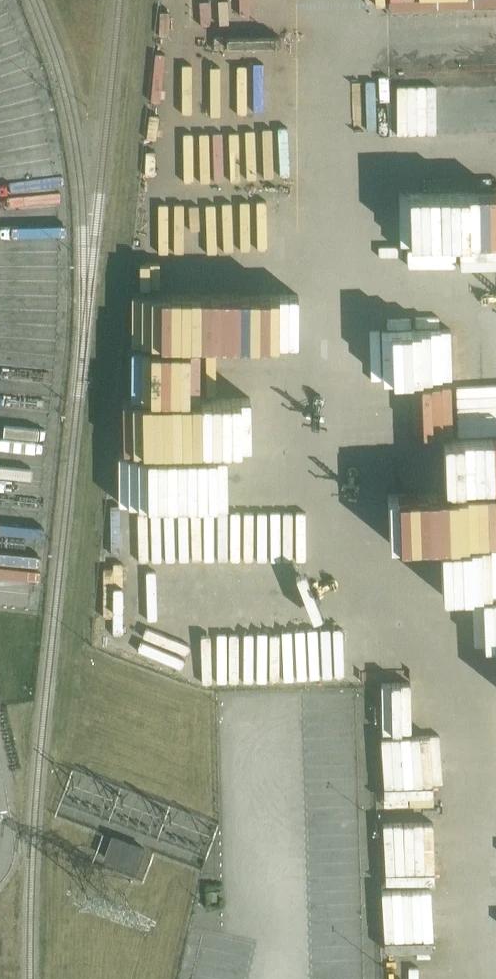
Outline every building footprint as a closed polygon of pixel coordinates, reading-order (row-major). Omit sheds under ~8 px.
[(452,329),(374,330),(374,378),(453,377),(452,329)] [(454,384),(405,384),(405,431),(454,431),(454,384)] [(374,441),(376,489),(478,484),(477,472),(460,473),(459,458),(476,457),(475,437),(374,441)] [(482,544),(483,594),(476,594),(477,645),(495,645),(495,544),(482,544)] [(314,689),(314,646),(265,646),(265,689),(314,689)] [(367,654),(319,655),(319,684),(368,684),(367,654)] [(385,821),(386,880),(435,880),(434,820),(385,821)] [(146,849),(114,837),(106,858),(138,869),(146,849)] [(436,944),(436,912),(425,913),(425,888),(385,889),(387,946),(436,944)]
